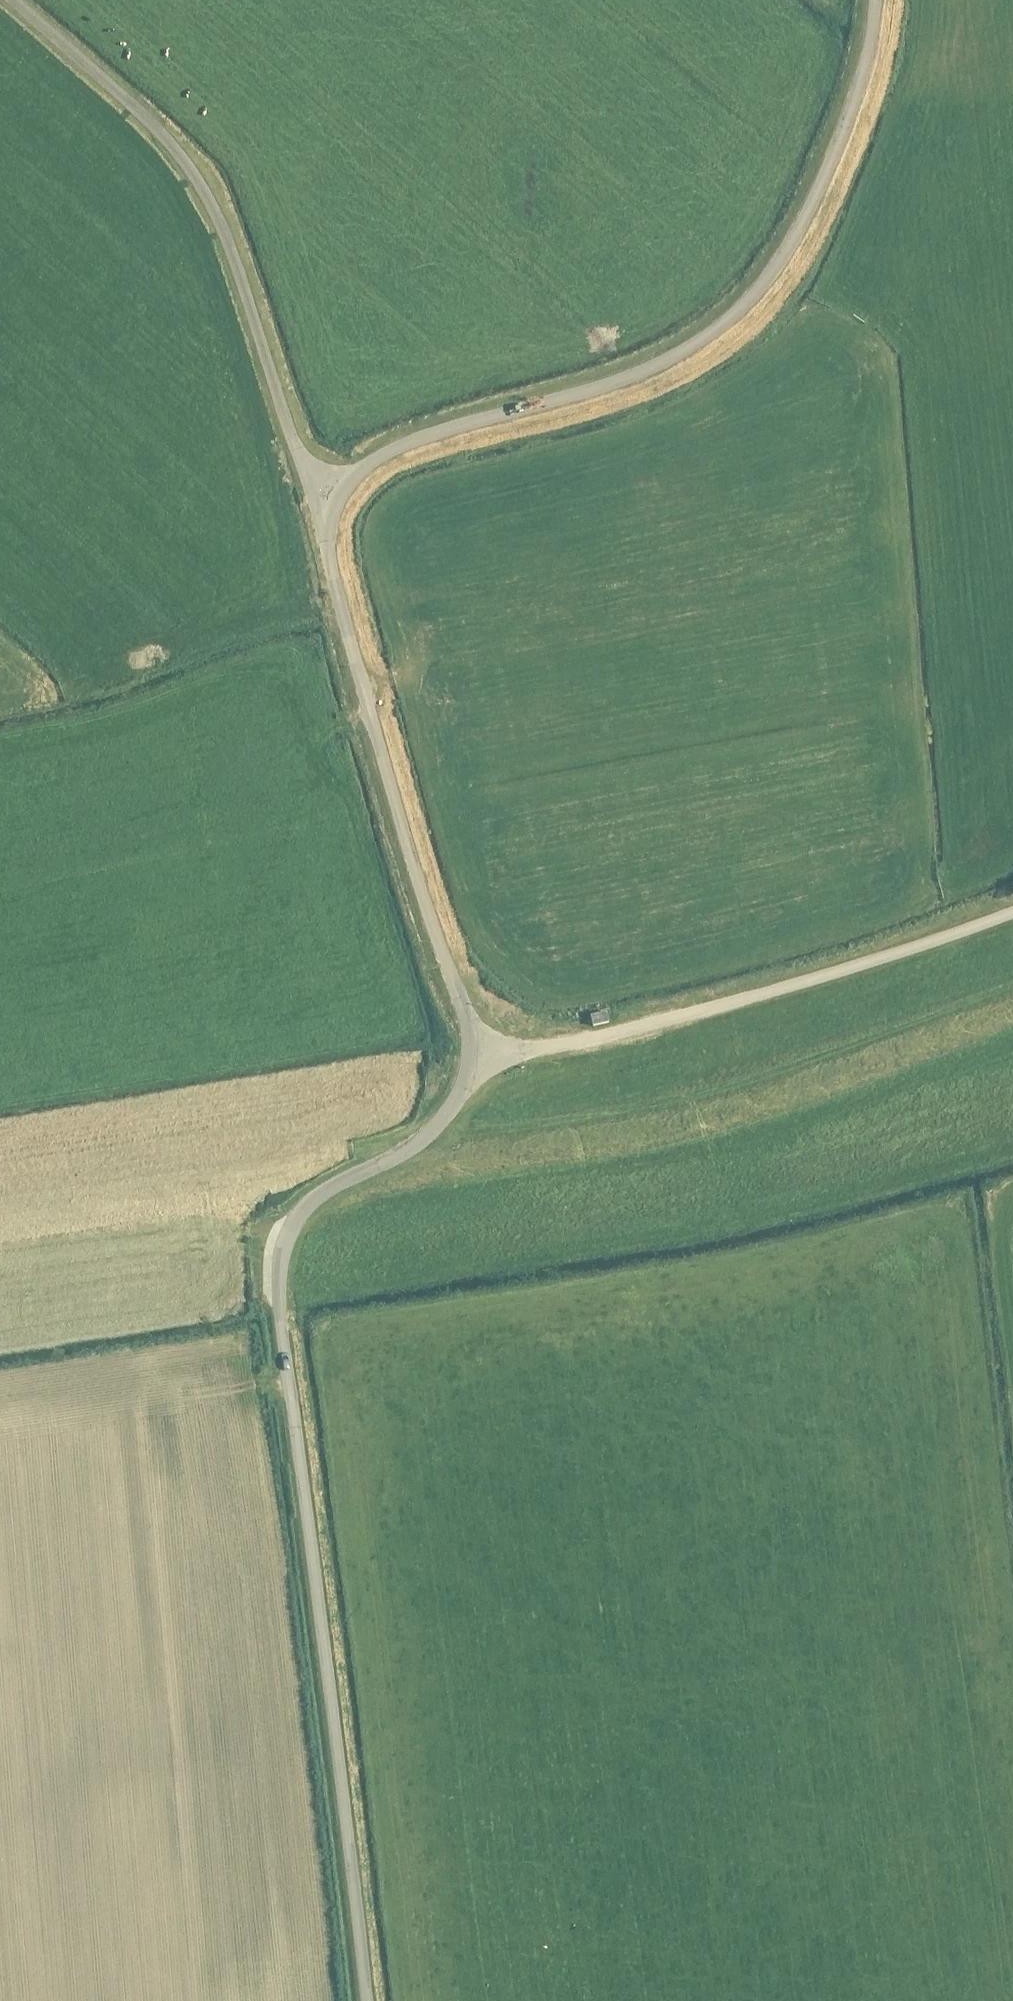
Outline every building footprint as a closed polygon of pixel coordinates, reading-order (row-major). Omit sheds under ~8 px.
[(608,1024),(606,1014),(590,1018),(592,1028),(608,1024)]
